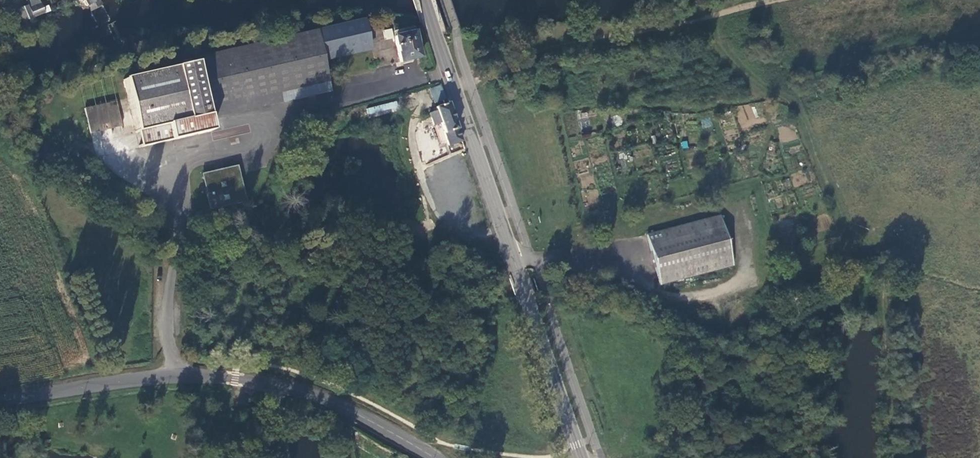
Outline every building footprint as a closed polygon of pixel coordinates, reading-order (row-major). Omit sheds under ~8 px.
[(30,9),(41,3),(40,0),(29,0),(28,0),(29,5),(30,9)] [(103,6),(100,0),(99,0),(90,4),(94,11),(103,6)] [(206,111),(328,82),(322,60),(369,48),(363,20),(203,57),(201,50),(192,52),(195,64),(206,111)] [(390,32),(397,63),(420,57),(417,43),(413,27),(390,32)] [(206,111),(195,64),(123,82),(139,150),(211,133),(211,129),(210,129),(208,120),(206,111)] [(328,82),(206,111),(208,120),(330,92),(328,82)] [(429,87),(433,103),(446,100),(442,84),(429,87)] [(90,133),(123,125),(116,100),(84,108),(90,133)] [(453,119),(448,103),(435,108),(436,112),(430,114),(433,125),(440,122),(447,145),(461,141),(453,119)] [(210,210),(243,202),(235,168),(202,175),(210,210)] [(733,263),(720,214),(647,233),(650,243),(661,282),(733,263)]
